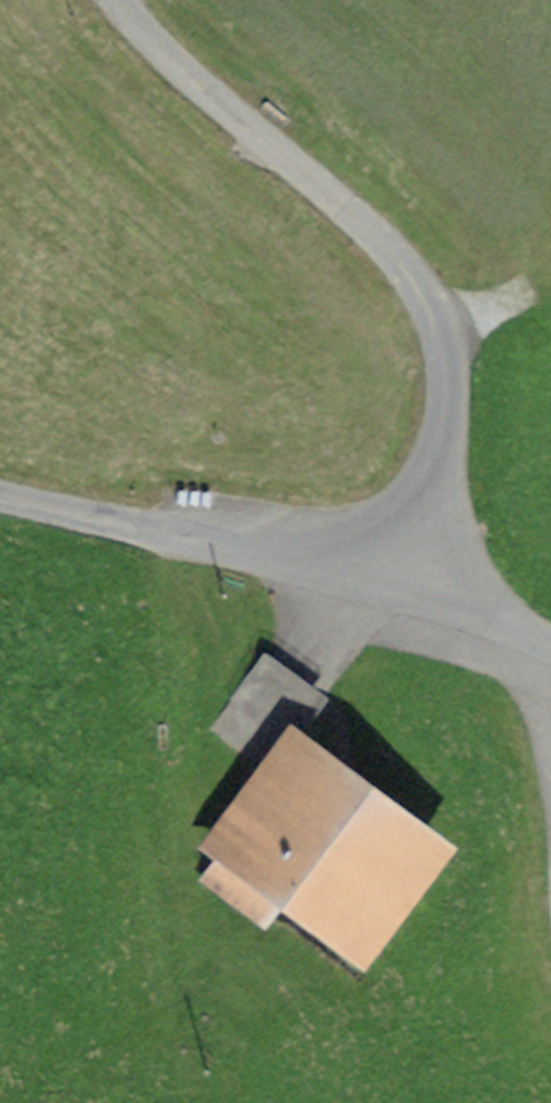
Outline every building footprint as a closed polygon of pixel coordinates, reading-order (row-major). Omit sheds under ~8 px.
[(463,855),(308,737),(333,704),(269,656),(210,733),(264,774),(205,851),(218,862),(202,882),(269,934),(285,913),(369,977),(463,855)]
